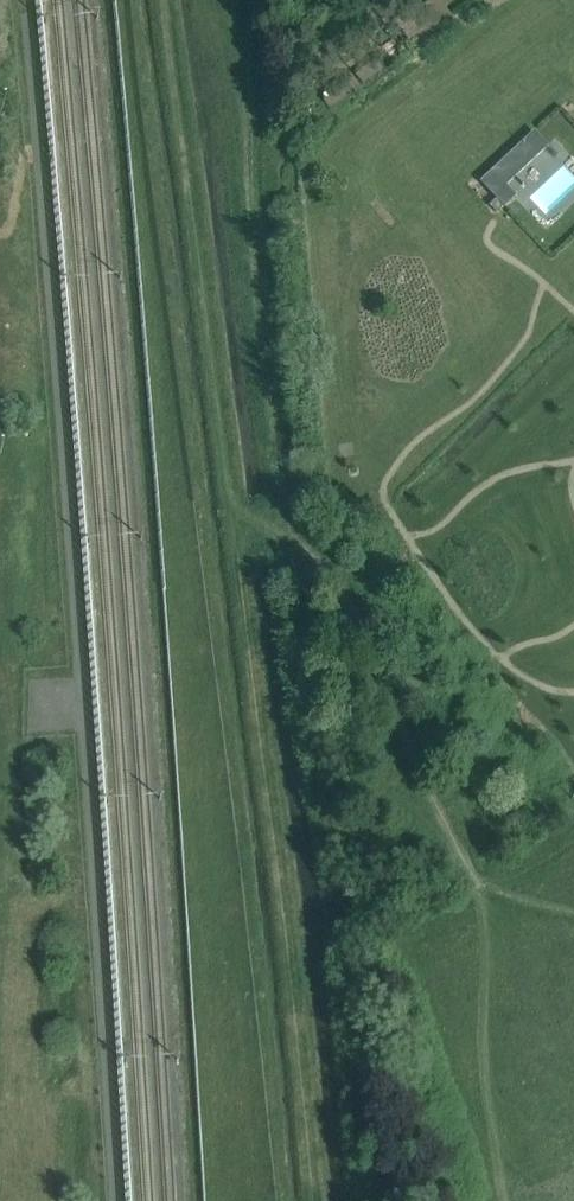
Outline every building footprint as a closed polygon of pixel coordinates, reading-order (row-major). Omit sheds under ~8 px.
[(534,130),(480,181),(504,206),(515,195),(506,185),(548,145),(534,130)]
